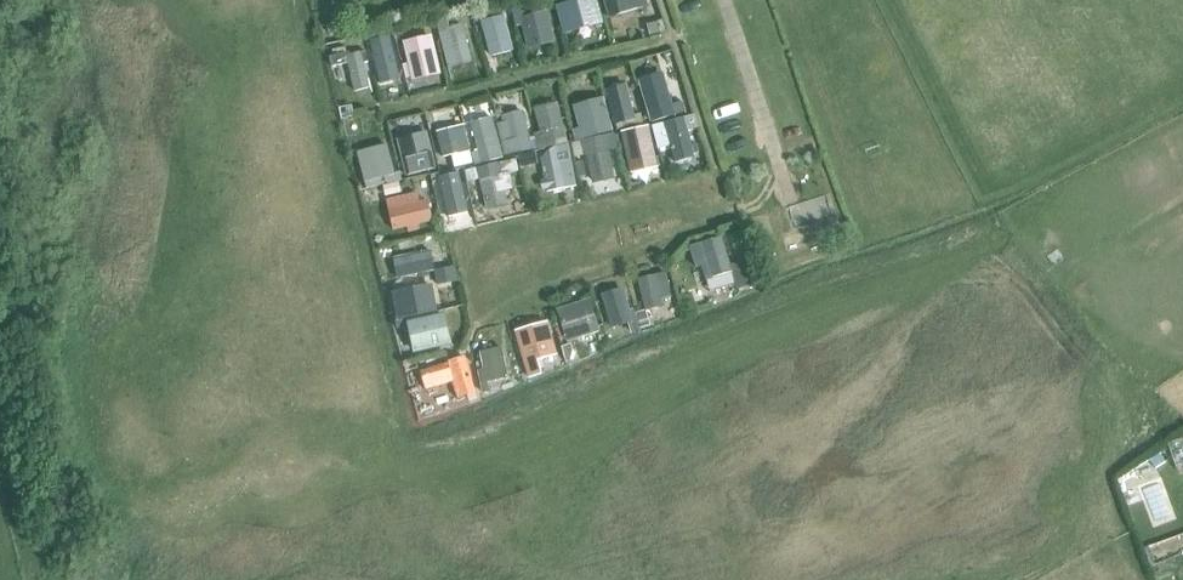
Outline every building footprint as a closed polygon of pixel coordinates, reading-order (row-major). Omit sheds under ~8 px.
[(564,33),(603,23),(597,0),(572,0),(556,4),(564,33)] [(608,18),(621,14),(622,18),(637,14),(636,10),(648,6),(646,0),(603,0),(608,18)] [(480,20),(491,56),(514,50),(501,6),(479,13),(482,20),(480,20)] [(554,41),(547,10),(523,15),(521,6),(511,8),(515,26),(522,25),(527,47),(554,41)] [(435,23),(448,68),(472,62),(461,23),(448,27),(446,20),(435,23)] [(339,21),(327,24),(330,33),(341,30),(339,21)] [(657,21),(647,24),(650,35),(660,32),(657,21)] [(441,73),(431,34),(403,41),(408,62),(402,64),(405,78),(411,77),(411,80),(441,73)] [(390,36),(370,41),(380,84),(395,80),(400,79),(390,36)] [(348,63),(354,90),(370,87),(364,61),(368,61),(366,51),(346,55),(345,47),(332,49),(336,65),(348,63)] [(638,79),(650,122),(692,109),(689,99),(672,104),(663,72),(638,79)] [(614,125),(616,124),(617,129),(643,122),(641,113),(634,115),(626,83),(606,88),(614,125)] [(613,130),(603,97),(573,105),(579,127),(572,129),(576,141),(613,130)] [(567,142),(558,102),(534,107),(540,131),(534,132),(538,149),(567,142)] [(531,149),(523,110),(501,115),(503,122),(498,123),(505,155),(531,149)] [(653,124),(659,150),(671,147),(675,162),(695,157),(694,154),(699,152),(697,143),(690,144),(687,130),(699,127),(695,114),(653,124)] [(503,157),(492,116),(471,122),(478,150),(472,152),(475,164),(503,157)] [(437,131),(443,158),(451,156),(454,167),(472,163),(463,124),(437,131)] [(630,129),(622,130),(630,173),(632,173),(657,168),(650,133),(649,125),(647,125),(630,129)] [(433,166),(424,131),(396,138),(405,173),(433,166)] [(615,177),(610,150),(617,149),(614,132),(573,142),(575,153),(583,152),(583,156),(586,156),(591,181),(615,177)] [(394,173),(386,143),(356,151),(366,189),(402,180),(399,171),(394,173)] [(577,185),(567,144),(547,148),(549,156),(541,158),(546,178),(540,179),(542,189),(547,188),(548,192),(577,185)] [(533,152),(519,155),(521,167),(536,164),(533,152)] [(465,170),(468,181),(480,178),(487,208),(508,203),(505,189),(513,187),(510,172),(518,170),(515,159),(465,170)] [(583,161),(576,163),(579,177),(586,175),(583,161)] [(468,213),(458,172),(438,177),(448,218),(468,213)] [(398,183),(383,186),(386,196),(400,192),(398,183)] [(393,230),(407,227),(408,232),(420,230),(418,224),(432,221),(428,199),(419,201),(417,192),(386,199),(393,230)] [(730,264),(722,236),(701,242),(701,243),(690,247),(696,266),(702,264),(706,278),(712,276),(712,277),(732,271),(737,289),(753,284),(746,260),(730,264)] [(413,241),(399,243),(400,251),(414,248),(413,241)] [(436,270),(431,249),(391,257),(395,278),(436,270)] [(455,269),(434,274),(437,284),(458,280),(455,269)] [(645,310),(635,312),(639,328),(650,325),(647,309),(663,306),(660,293),(670,290),(666,270),(654,273),(655,274),(637,278),(645,310)] [(393,291),(398,319),(439,311),(433,283),(393,291)] [(640,330),(639,328),(635,312),(634,308),(630,309),(624,287),(602,293),(611,328),(628,323),(630,332),(640,330)] [(691,293),(677,298),(681,311),(696,307),(691,293)] [(556,309),(567,342),(600,331),(589,298),(556,309)] [(407,327),(413,354),(451,344),(443,311),(407,320),(406,318),(396,320),(398,329),(407,327)] [(547,322),(517,331),(530,378),(542,374),(538,360),(556,355),(547,322)] [(570,345),(562,347),(566,362),(570,361),(572,353),(570,345)] [(509,376),(502,346),(479,351),(483,369),(478,370),(483,393),(490,391),(487,381),(509,376)] [(437,389),(436,387),(448,383),(446,379),(451,378),(452,382),(457,398),(458,398),(460,401),(466,397),(465,396),(467,395),(469,401),(477,399),(464,358),(421,371),(426,390),(427,392),(437,389)]
